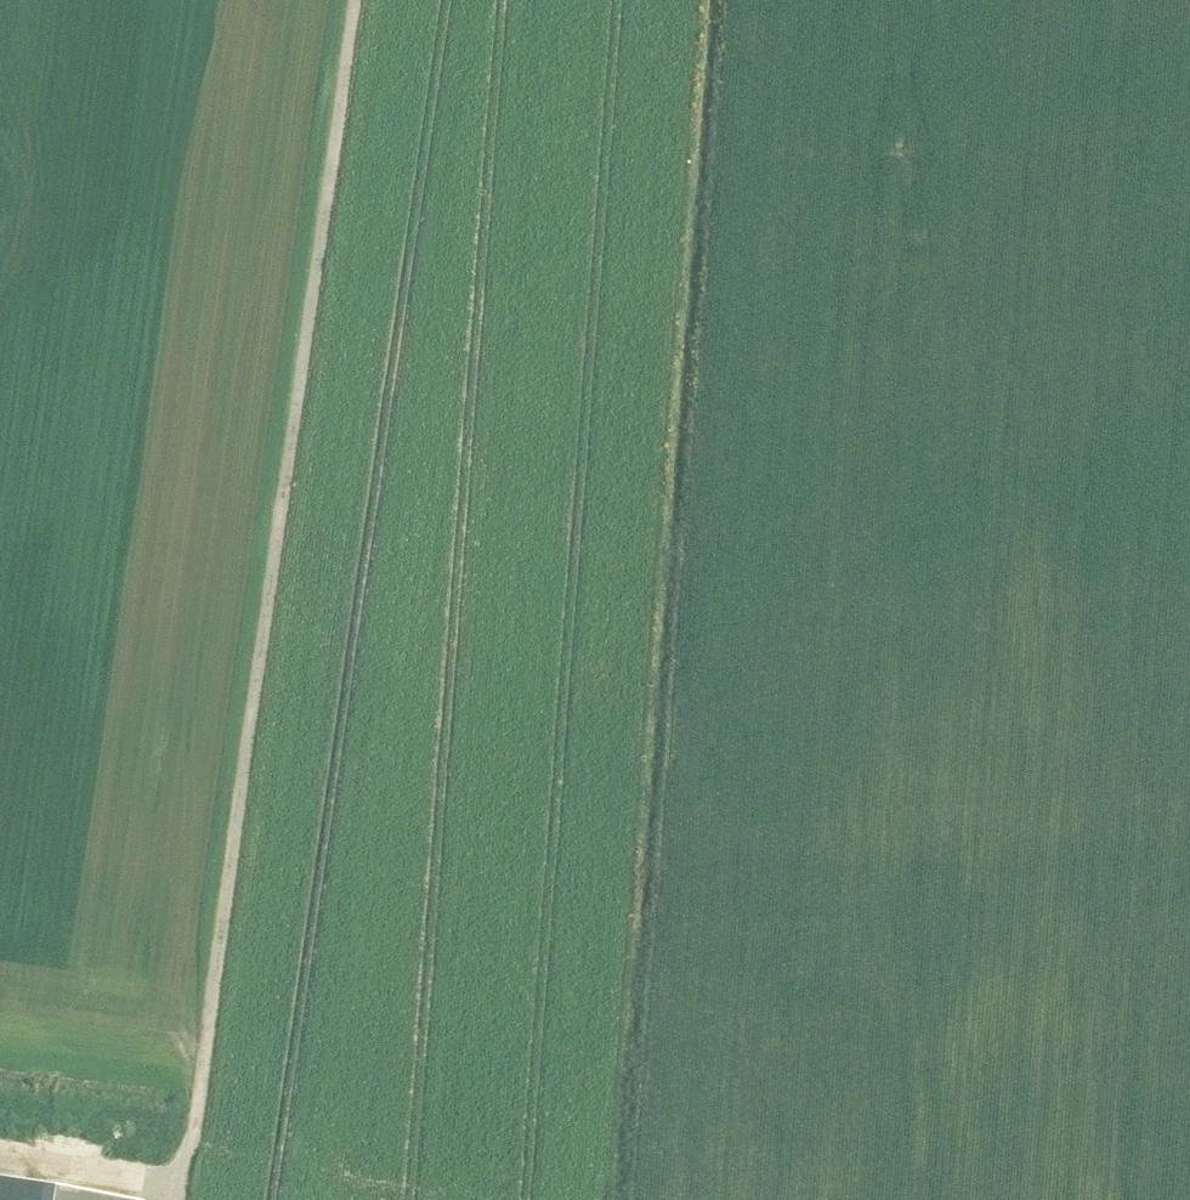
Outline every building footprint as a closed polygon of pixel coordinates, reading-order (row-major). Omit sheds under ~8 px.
[(0,1176),(0,1199),(139,1199),(0,1176)]
